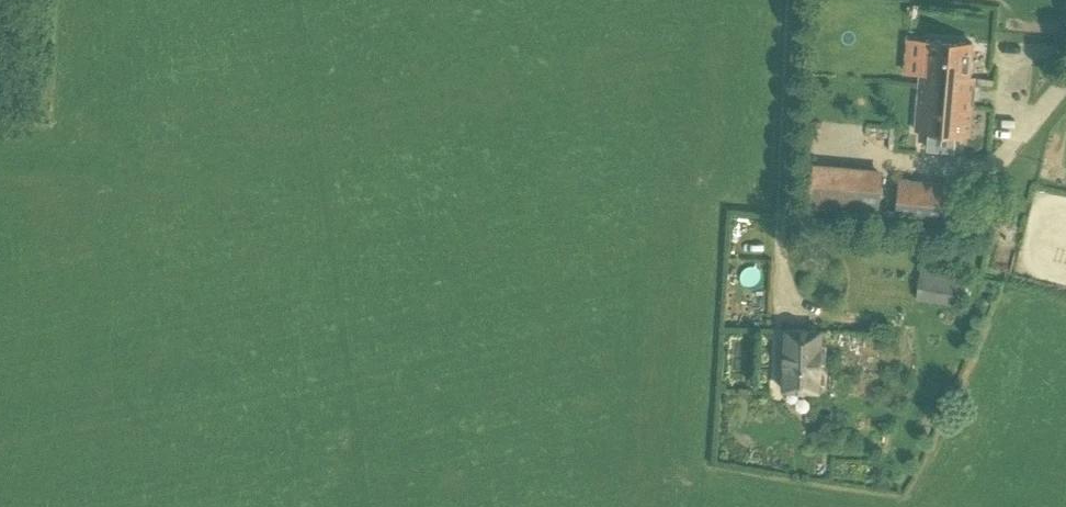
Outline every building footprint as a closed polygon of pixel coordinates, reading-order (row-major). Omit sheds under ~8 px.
[(970,77),(972,42),(929,38),(926,72),(921,72),(916,130),(970,134),(974,78),(970,77)] [(900,145),(899,127),(881,128),(881,146),(900,145)] [(878,215),(882,169),(860,167),(856,213),(878,215)] [(956,183),(899,178),(895,218),(952,223),(956,183)] [(962,305),(966,274),(958,273),(958,268),(921,262),(916,299),(962,305)] [(881,393),(883,331),(824,329),(824,328),(785,327),(783,389),(813,390),(813,391),(881,393)]
